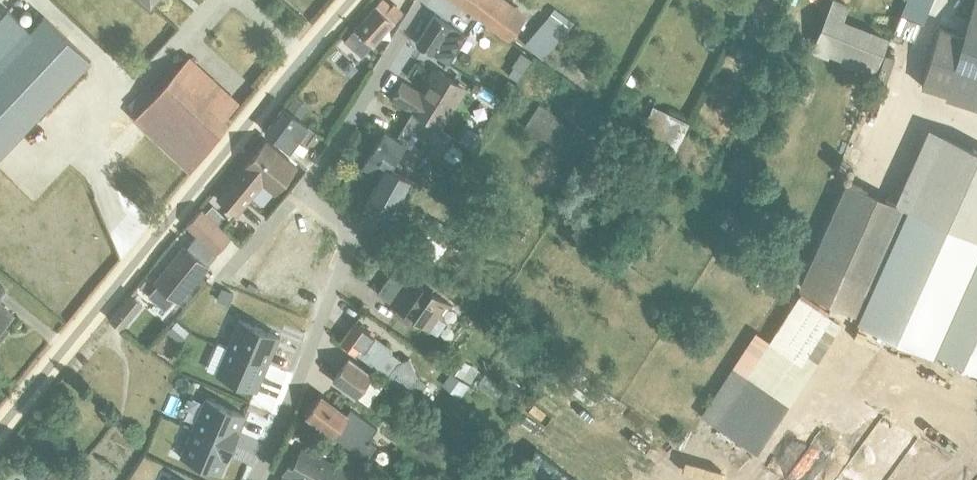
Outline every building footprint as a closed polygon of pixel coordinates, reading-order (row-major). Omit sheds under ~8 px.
[(345,40),(363,56),(403,12),(393,4),(391,6),(385,0),(380,0),(345,40)] [(512,37),(528,15),(506,0),(457,0),(512,37)] [(813,53),(873,77),(876,69),(890,37),(843,19),(851,0),(834,0),(813,53)] [(893,30),(914,39),(921,22),(923,23),(933,0),(905,0),(900,11),(893,30)] [(921,86),(946,94),(944,98),(976,108),(976,0),(974,0),(964,34),(940,26),(921,86)] [(545,19),(523,44),(541,60),(566,31),(557,26),(564,15),(549,6),(541,17),(545,19)] [(93,61),(43,14),(29,28),(7,8),(0,16),(0,159),(93,61)] [(434,14),(416,42),(449,64),(467,36),(434,14)] [(176,71),(227,116),(240,102),(190,55),(176,71)] [(156,93),(212,145),(231,120),(227,116),(176,71),(167,63),(148,86),(156,93)] [(412,111),(443,130),(468,89),(434,66),(423,94),(402,81),(394,93),(391,99),(412,111)] [(509,79),(502,88),(509,93),(515,84),(522,74),(516,69),(509,79)] [(212,145),(156,93),(134,117),(191,171),(212,145)] [(296,96),(287,106),(300,116),(309,105),(296,96)] [(539,104),(524,125),(559,149),(574,128),(539,104)] [(653,105),(641,132),(676,151),(690,122),(653,105)] [(283,107),(266,131),(290,149),(298,139),(306,144),(304,146),(318,156),(329,140),(283,107)] [(443,130),(412,111),(396,136),(384,129),(361,167),(379,177),(364,203),(390,218),(412,178),(392,166),(406,144),(411,148),(419,135),(442,149),(451,135),(443,130)] [(479,142),(486,129),(472,121),(465,135),(479,142)] [(859,315),(856,322),(934,355),(936,351),(976,370),(976,148),(929,127),(895,202),(909,208),(859,315)] [(266,140),(217,198),(238,215),(264,182),(276,192),(298,166),(266,140)] [(909,208),(895,202),(847,181),(813,258),(799,289),(859,315),(909,208)] [(205,212),(222,228),(223,226),(230,219),(213,204),(207,211),(205,212)] [(222,228),(205,212),(201,209),(186,225),(216,253),(232,237),(222,228)] [(426,232),(411,251),(429,266),(445,246),(426,232)] [(157,283),(148,294),(166,309),(175,299),(178,301),(208,264),(185,244),(155,281),(157,283)] [(393,271),(377,293),(397,307),(393,313),(410,324),(414,319),(436,335),(446,322),(443,320),(453,306),(401,269),(400,269),(399,269),(397,269),(396,269),(395,269),(394,270),(393,271)] [(8,289),(0,282),(0,300),(8,289)] [(121,307),(132,315),(142,302),(132,294),(121,307)] [(756,332),(701,416),(757,452),(842,323),(799,295),(770,342),(756,332)] [(8,329),(4,325),(13,314),(10,311),(0,303),(0,338),(8,329)] [(132,315),(121,307),(118,310),(116,312),(110,320),(121,329),(132,315)] [(227,346),(268,363),(280,334),(238,317),(227,346)] [(356,322),(341,342),(416,398),(428,384),(419,378),(410,358),(403,360),(393,353),(392,349),(356,322)] [(168,359),(181,349),(167,329),(153,339),(168,359)] [(268,363),(227,346),(216,373),(257,390),(268,363)] [(457,355),(448,367),(471,383),(479,370),(457,355)] [(358,396),(373,374),(350,356),(332,381),(356,399),(358,396)] [(450,371),(441,384),(460,397),(469,385),(450,371)] [(373,374),(358,396),(369,404),(384,382),(373,374)] [(322,396),(307,416),(365,458),(375,444),(368,440),(377,428),(351,408),(346,414),(322,396)] [(191,426),(234,445),(239,432),(238,431),(246,415),(204,397),(191,426)] [(234,445),(191,426),(179,456),(220,473),(227,457),(228,457),(234,445)] [(785,478),(788,479),(832,479),(849,460),(834,447),(830,453),(815,441),(785,478)] [(281,479),(358,479),(360,476),(303,446),(298,454),(294,452),(282,474),(283,475),(281,479)] [(53,479),(64,479),(69,473),(57,464),(47,475),(53,479)] [(47,475),(42,471),(36,479),(53,479),(47,475)]
